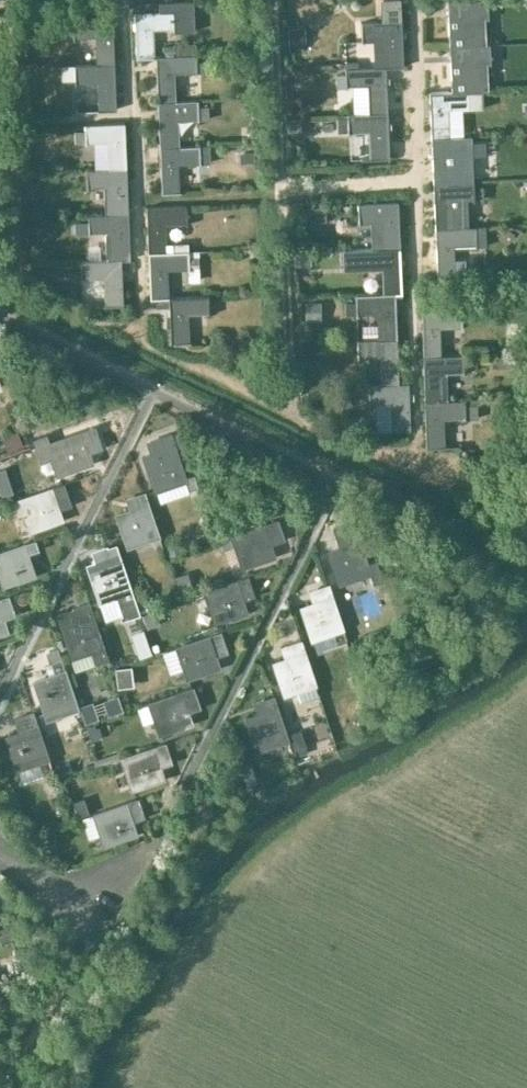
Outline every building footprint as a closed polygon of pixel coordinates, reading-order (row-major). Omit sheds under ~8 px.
[(173,27),(173,32),(193,31),(192,0),(157,2),(157,10),(134,11),(136,58),(153,57),(152,28),(173,27)] [(361,22),(362,40),(375,40),(377,67),(385,67),(385,68),(386,67),(403,67),(401,21),(400,0),(382,0),(383,21),(361,22)] [(447,0),(449,46),(466,46),(466,45),(483,44),(482,16),(487,16),(487,0),(449,0),(447,0)] [(72,19),(56,20),(56,34),(72,34),(72,37),(95,36),(97,64),(97,65),(114,64),(112,17),(72,19)] [(466,46),(449,46),(451,90),(451,92),(469,91),(469,90),(482,90),(486,90),(484,61),(489,61),(490,64),(503,64),(503,49),(489,50),(489,43),(483,44),(466,45),(466,46)] [(156,56),(158,102),(175,102),(174,100),(173,73),(196,72),(195,54),(156,56)] [(74,65),(60,66),(61,80),(74,79),(74,80),(97,79),(98,111),(115,110),(114,64),(97,65),(97,64),(74,65)] [(387,113),(385,68),(385,67),(346,68),(347,87),(369,86),(370,113),(370,114),(387,113)] [(451,90),(430,91),(431,137),(449,136),(448,110),(483,108),(482,90),(469,90),(469,91),(451,92),(451,90)] [(175,102),(158,102),(160,148),(177,147),(177,146),(175,118),(198,117),(197,99),(174,100),(175,102)] [(389,159),(387,113),(370,114),(370,113),(348,114),(348,132),(371,131),(372,160),(389,159)] [(123,123),(84,125),(84,141),(107,140),(108,168),(126,168),(123,123)] [(449,136),(431,137),(433,182),(473,180),(472,155),(485,155),(484,141),(472,142),(471,135),(449,136)] [(177,147),(160,148),(162,193),(179,193),(178,163),(200,163),(209,162),(209,144),(199,145),(177,146),(177,147)] [(108,168),(86,169),(86,187),(103,186),(105,214),(110,214),(128,213),(126,168),(108,168)] [(433,182),(435,229),(453,228),(453,227),(452,199),(474,198),(473,180),(433,182)] [(398,201),(358,203),(359,220),(369,219),(370,247),(382,247),(382,248),(400,247),(398,201)] [(148,253),(167,253),(167,252),(188,251),(187,242),(166,243),(165,224),(187,223),(186,206),(146,207),(148,253)] [(105,214),(88,215),(88,232),(105,231),(107,259),(112,259),(130,259),(128,213),(110,214),(105,214)] [(453,228),(435,229),(437,275),(455,274),(454,244),(474,243),(474,246),(486,246),(485,225),(475,226),(453,227),(453,228)] [(360,248),(346,248),(347,263),(361,262),(361,265),(383,264),(384,292),(395,292),(395,293),(401,293),(400,247),(382,248),(382,247),(370,247),(360,248)] [(150,299),(169,298),(167,270),(189,269),(188,251),(167,252),(167,253),(148,253),(150,299)] [(107,259),(81,260),(82,278),(104,277),(106,306),(123,305),(121,270),(131,270),(130,259),(112,259),(107,259)] [(356,302),(345,303),(345,315),(356,314),(356,311),(378,310),(379,338),(397,337),(395,293),(395,292),(384,292),(355,294),(356,302)] [(210,296),(169,298),(171,344),(190,343),(188,314),(211,313),(210,296)] [(462,308),(422,310),(424,355),(441,354),(440,327),(463,325),(462,308)] [(379,338),(357,339),(358,357),(380,355),(381,383),(399,382),(397,337),(379,338)] [(424,355),(425,400),(442,399),(441,372),(464,371),(463,353),(441,354),(424,355)] [(369,383),(355,384),(355,393),(369,392),(369,401),(382,400),(383,430),(394,429),(411,428),(409,382),(399,382),(399,384),(381,385),(381,383),(369,383)] [(442,399),(425,400),(427,447),(444,446),(443,417),(464,416),(464,419),(477,418),(477,404),(465,405),(465,398),(442,399)] [(35,448),(40,462),(53,457),(58,474),(89,463),(82,442),(94,438),(91,428),(35,448)] [(154,453),(144,456),(155,490),(184,480),(186,479),(184,475),(171,434),(150,441),(154,453)] [(192,472),(184,475),(186,479),(184,480),(187,488),(196,485),(192,472)] [(0,484),(0,495),(11,492),(8,481),(0,484)] [(61,518),(54,498),(67,494),(63,483),(20,498),(31,529),(61,518)] [(139,508),(118,514),(128,545),(159,535),(145,491),(135,494),(139,508)] [(275,520),(232,534),(242,565),(272,555),(269,544),(282,539),(279,530),(275,520)] [(351,546),(330,552),(340,582),(371,573),(357,529),(346,532),(351,546)] [(27,554),(40,550),(36,539),(0,552),(0,576),(3,585),(34,575),(27,554)] [(108,561),(86,568),(98,603),(114,597),(122,619),(137,614),(115,547),(105,551),(108,561)] [(246,611),(239,590),(250,587),(246,576),(205,590),(215,621),(246,611)] [(322,601),(302,608),(312,638),(343,628),(328,585),(318,588),(322,601)] [(7,630),(3,619),(15,615),(8,595),(0,598),(0,633),(7,630)] [(81,608),(60,615),(64,627),(74,657),(90,651),(94,664),(108,660),(104,647),(90,603),(80,607),(81,608)] [(218,667),(211,646),(223,642),(219,632),(177,646),(188,677),(218,667)] [(295,656),(274,663),(284,694),(315,684),(301,640),(291,643),(295,656)] [(48,677),(36,681),(48,719),(79,709),(63,659),(61,660),(57,648),(45,652),(48,662),(43,664),(48,677)] [(188,711),(199,708),(192,687),(150,701),(160,733),(192,722),(188,711)] [(267,711),(247,718),(257,749),(288,739),(274,696),(263,699),(267,711)] [(21,732),(8,737),(19,767),(49,757),(35,715),(17,721),(21,732)] [(165,743),(122,758),(133,789),(164,778),(159,763),(170,759),(168,753),(165,743)] [(136,834),(129,813),(141,809),(138,798),(94,813),(105,844),(136,834)]
